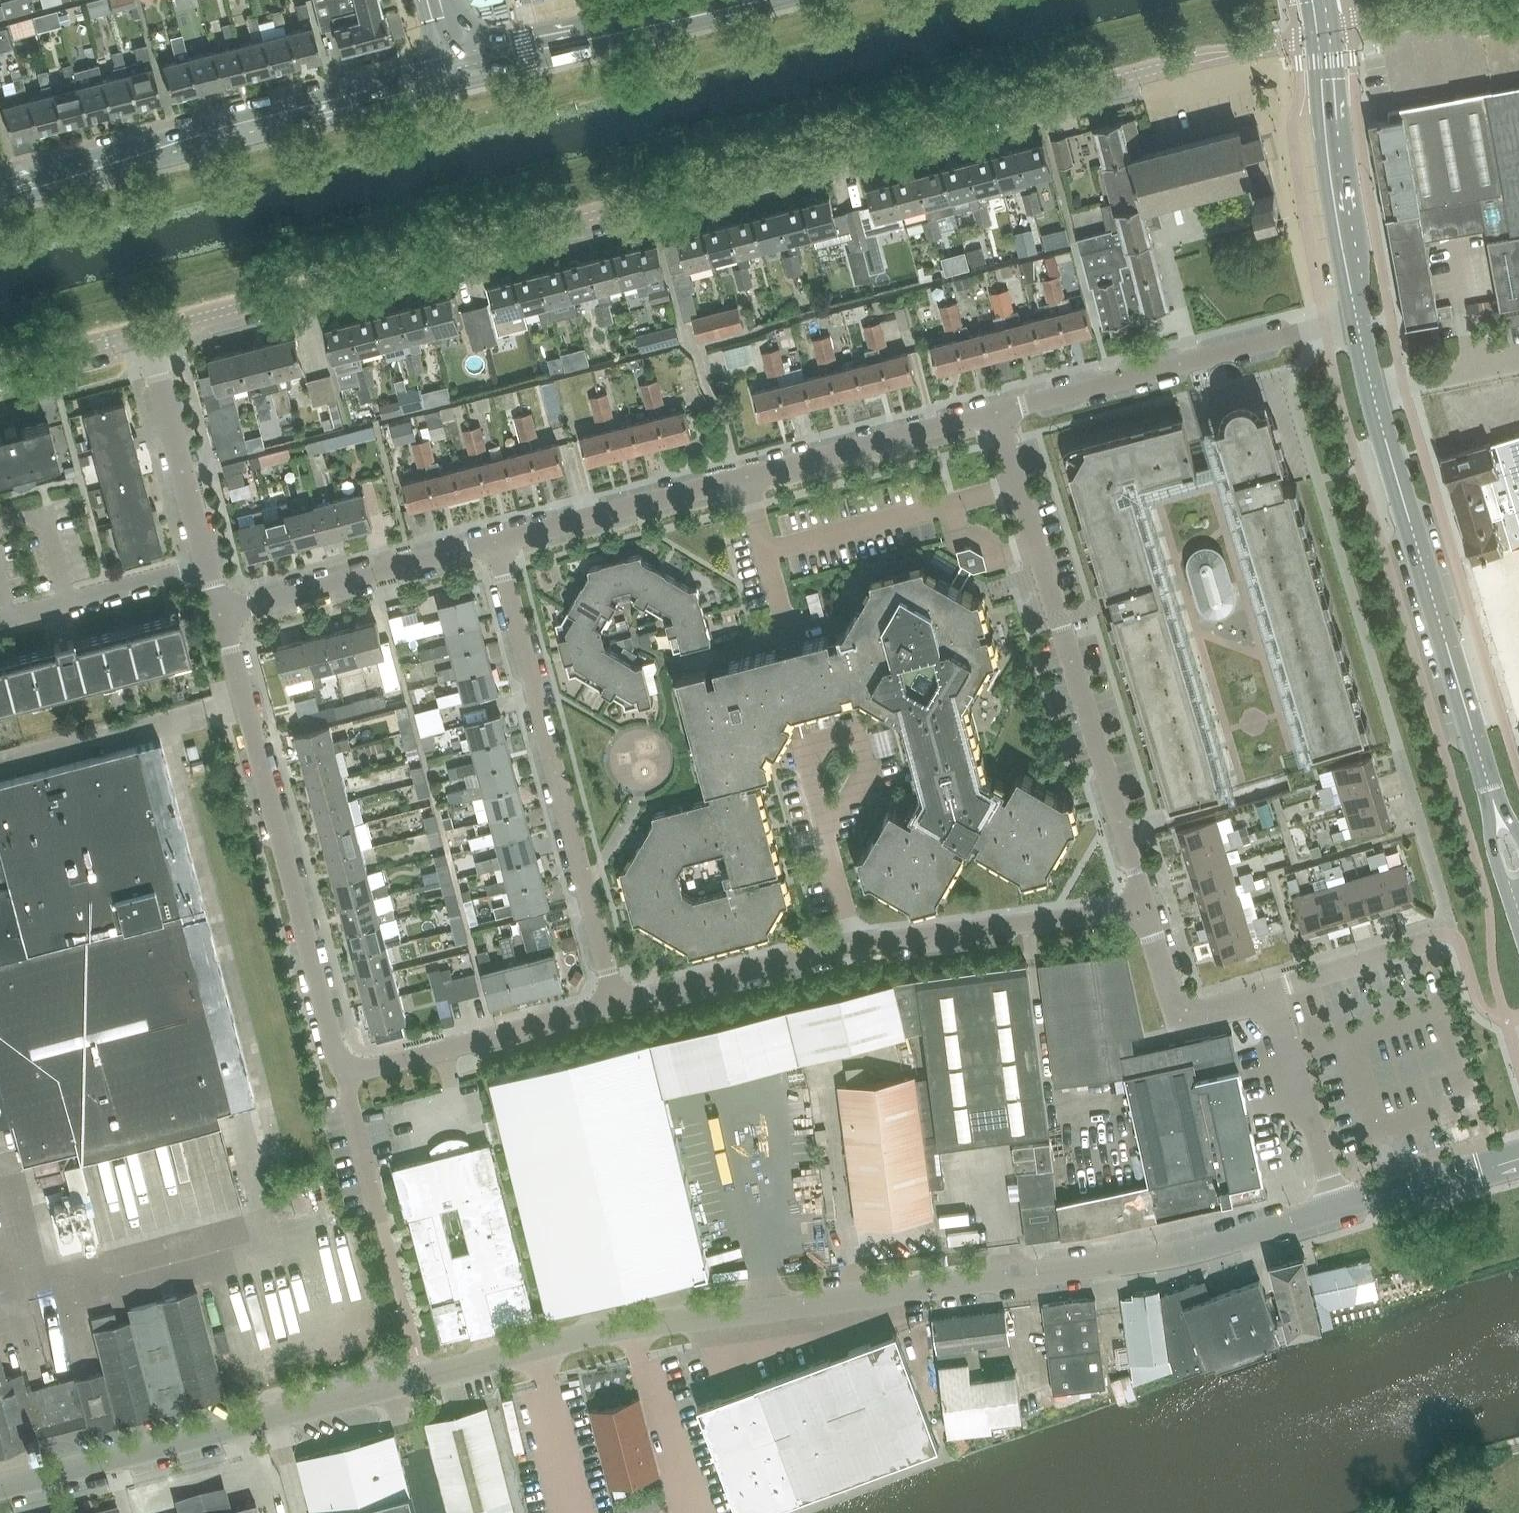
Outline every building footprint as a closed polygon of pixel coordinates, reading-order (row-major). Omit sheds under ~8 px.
[(380,14),(376,0),(312,0),(320,30),(334,27),(331,16),(356,9),(359,19),(380,14)] [(300,19),(309,17),(305,3),(296,5),(300,19)] [(13,17),(10,6),(0,9),(0,20),(13,17)] [(275,25),(284,23),(281,9),(271,12),(275,25)] [(387,40),(380,14),(359,19),(356,9),(331,16),(334,27),(335,27),(341,52),(387,40)] [(249,32),(259,30),(255,16),(245,18),(249,32)] [(286,32),(295,64),(319,57),(311,25),(310,25),(309,17),(300,19),(302,27),(286,32)] [(7,27),(11,41),(33,35),(29,20),(7,27)] [(225,39),(234,36),(231,22),(221,25),(225,39)] [(282,67),(295,64),(286,32),(261,38),(269,70),(271,70),(272,72),(283,71),(282,67)] [(195,90),(185,50),(181,34),(169,37),(174,53),(175,60),(161,64),(169,96),(172,95),(173,98),(183,97),(182,93),(195,90)] [(244,77),(269,70),(261,38),(236,45),(244,77)] [(151,67),(149,58),(145,44),(136,47),(136,48),(134,48),(139,70),(127,73),(135,105),(160,99),(151,67)] [(235,79),(244,77),(236,45),(211,51),(219,83),(222,83),(222,87),(236,85),(235,79)] [(211,51),(188,57),(186,50),(185,50),(195,90),(219,83),(211,51)] [(126,73),(124,65),(120,51),(111,53),(117,76),(102,80),(110,112),(112,111),(112,113),(123,112),(122,109),(135,105),(127,73),(126,73)] [(85,118),(77,86),(73,71),(71,64),(61,66),(64,80),(62,81),(64,89),(52,93),(60,125),(62,124),(63,126),(73,126),(72,121),(85,118)] [(98,65),(73,71),(77,86),(85,118),(110,112),(102,80),(101,80),(98,65)] [(52,93),(50,84),(46,70),(36,73),(40,87),(42,95),(27,99),(35,131),(60,125),(52,93)] [(15,93),(25,91),(21,76),(11,79),(15,93)] [(1484,92),(1393,108),(1388,109),(1388,110),(1390,118),(1369,122),(1385,214),(1480,197),(1486,228),(1500,307),(1518,304),(1518,86),(1484,92)] [(23,134),(35,131),(27,99),(1,106),(10,138),(12,137),(13,139),(24,139),(23,134)] [(1134,118),(1094,128),(1103,165),(1141,156),(1141,155),(1136,136),(1139,136),(1134,118)] [(1092,286),(1092,285),(1121,278),(1129,310),(1140,307),(1143,318),(1171,310),(1150,228),(1161,225),(1155,203),(1251,179),(1260,211),(1279,206),(1264,149),(1258,125),(1141,155),(1141,156),(1104,166),(1113,201),(1101,204),(1107,229),(1077,237),(1090,286),(1092,286)] [(1072,164),(1065,136),(1052,139),(1059,168),(1072,164)] [(1051,173),(1043,141),(1038,142),(1038,140),(1028,140),(1028,145),(1018,148),(1026,180),(1051,173)] [(1001,186),(1026,180),(1018,148),(1006,151),(1005,149),(996,149),(996,154),(993,154),(1001,186)] [(1001,186),(993,154),(991,155),(988,151),(978,156),(978,158),(968,161),(977,192),(979,204),(986,203),(990,202),(987,190),(1001,186)] [(946,167),(944,167),(952,199),(965,196),(968,209),(973,208),(975,217),(989,213),(986,203),(979,204),(977,192),(968,161),(956,164),(956,162),(946,162),(946,167)] [(930,171),(919,174),(927,205),(930,217),(936,216),(941,215),(954,212),(951,199),(952,199),(944,167),(940,168),(937,165),(929,169),(930,171)] [(896,180),(895,180),(902,212),(905,225),(923,220),(926,229),(939,226),(937,217),(936,216),(930,217),(927,205),(919,174),(907,177),(906,174),(896,175),(896,180)] [(902,212),(895,180),(890,181),(887,177),(879,181),(879,184),(868,187),(873,204),(854,209),(861,236),(864,247),(875,244),(871,227),(872,227),(870,220),(902,212)] [(1025,204),(1038,200),(1036,190),(1022,193),(1025,204)] [(837,229),(832,207),(829,197),(817,200),(816,198),(807,198),(807,203),(804,204),(812,236),(837,229)] [(1425,239),(1486,228),(1480,197),(1385,214),(1386,216),(1387,215),(1407,322),(1406,323),(1406,324),(1439,318),(1439,317),(1453,314),(1451,303),(1437,306),(1425,239)] [(779,210),(787,242),(790,254),(797,252),(797,253),(799,252),(795,240),(812,236),(804,204),(801,204),(798,199),(789,204),(790,207),(779,210)] [(1038,200),(1025,204),(1027,214),(1041,210),(1038,200)] [(864,247),(861,236),(854,209),(840,212),(846,234),(847,234),(851,251),(864,247)] [(787,242),(779,210),(767,213),(766,210),(757,211),(757,216),(754,217),(762,248),(787,242)] [(762,248),(754,217),(751,217),(749,213),(740,217),(741,220),(729,223),(738,255),(741,267),(747,265),(751,265),(747,252),(762,248)] [(989,213),(975,217),(978,226),(991,223),(989,213)] [(738,255),(729,223),(718,226),(717,223),(707,223),(707,229),(705,229),(713,261),(738,255)] [(713,261),(705,229),(701,230),(700,225),(691,230),(691,233),(679,236),(680,241),(664,245),(671,272),(672,272),(677,294),(684,320),(694,318),(694,317),(698,316),(692,291),(694,290),(689,267),(713,261)] [(939,226),(926,229),(928,239),(942,236),(939,226)] [(1037,252),(1034,242),(1032,235),(1015,239),(1019,256),(1037,252)] [(656,247),(641,251),(640,246),(628,249),(628,247),(616,247),(616,252),(615,253),(623,285),(636,282),(640,295),(650,293),(652,301),(668,297),(656,247)] [(602,256),(590,259),(598,292),(601,303),(608,302),(608,304),(614,302),(610,288),(623,285),(615,253),(612,253),(609,249),(601,253),(602,256)] [(799,262),(797,253),(797,252),(790,254),(784,255),(786,266),(799,262)] [(568,265),(566,266),(574,298),(587,294),(590,308),(595,306),(597,315),(610,312),(608,304),(608,302),(601,303),(598,292),(590,259),(579,262),(578,259),(568,259),(568,265)] [(574,298),(566,266),(562,267),(560,262),(552,266),(552,269),(540,272),(548,304),(549,304),(574,298)] [(799,262),(786,266),(789,276),(802,272),(799,262)] [(750,275),(747,265),(741,267),(734,268),(736,278),(750,275)] [(519,272),(518,278),(515,278),(524,311),(539,307),(541,319),(545,318),(547,328),(561,324),(558,314),(552,316),(549,304),(548,304),(540,272),(528,275),(528,272),(519,272)] [(486,287),(498,335),(528,327),(527,326),(524,311),(515,278),(512,279),(510,275),(502,279),(502,282),(490,285),(491,286),(486,287)] [(739,289),(752,285),(750,275),(736,278),(739,289)] [(1046,291),(1062,287),(1059,275),(1043,279),(1046,291)] [(1092,285),(1092,286),(1103,328),(1110,326),(1112,334),(1129,330),(1127,322),(1132,321),(1129,310),(1121,278),(1092,285)] [(1066,338),(1092,331),(1086,305),(1073,308),(1070,297),(1064,298),(1062,287),(1046,291),(1049,302),(1056,300),(1060,312),(1066,338)] [(995,304),(1010,300),(1007,289),(992,293),(995,304)] [(426,302),(434,334),(463,326),(455,294),(439,298),(438,296),(429,296),(429,301),(426,302)] [(434,334),(426,302),(424,302),(421,298),(411,303),(412,305),(400,308),(409,340),(434,334)] [(1015,351),(1041,344),(1034,319),(1020,322),(1018,311),(1013,312),(1010,300),(995,304),(998,315),(1004,314),(1007,326),(1009,325),(1015,351)] [(1041,344),(1066,338),(1060,312),(1056,300),(1049,302),(1044,304),(1046,315),(1034,319),(1041,344)] [(944,318),(959,313),(956,302),(941,306),(944,318)] [(475,308),(485,346),(497,344),(492,327),(493,327),(488,304),(475,308)] [(894,307),(900,329),(910,326),(905,305),(894,307)] [(700,338),(743,327),(738,306),(698,316),(694,317),(694,318),(700,338)] [(384,347),(409,340),(400,308),(389,311),(389,308),(380,309),(380,314),(376,315),(384,347)] [(473,349),(485,346),(475,308),(462,311),(468,332),(469,332),(473,349)] [(384,347),(376,315),(374,315),(372,310),(362,316),(363,318),(351,321),(360,353),(384,347)] [(1518,323),(1518,311),(1501,315),(1503,326),(1518,323)] [(610,312),(597,315),(599,325),(613,322),(610,312)] [(983,332),(970,335),(967,324),(962,326),(959,313),(944,318),(947,329),(954,327),(957,339),(964,364),(990,358),(983,332)] [(359,353),(360,353),(351,321),(340,324),(339,321),(330,322),(330,326),(325,328),(337,373),(356,368),(359,377),(372,373),(369,363),(362,365),(359,353)] [(868,337),(883,333),(880,322),(865,326),(868,337)] [(990,358),(1015,351),(1009,325),(1007,326),(983,332),(990,358)] [(640,350),(678,340),(676,329),(637,339),(640,350)] [(883,333),(868,337),(871,349),(879,347),(886,345),(883,333)] [(296,335),(267,343),(279,387),(272,389),(272,392),(275,402),(289,398),(287,388),(292,386),(289,372),(304,368),(296,335)] [(816,351),(832,347),(829,335),(813,339),(816,351)] [(938,371),(964,364),(957,339),(931,346),(938,371)] [(728,367),(746,362),(755,360),(750,342),(723,349),(728,367)] [(248,383),(252,397),(272,392),(272,389),(279,387),(267,343),(239,350),(248,383)] [(832,347),(816,351),(819,362),(835,358),(832,347)] [(871,349),(865,350),(868,362),(856,365),(863,391),(889,384),(882,358),(879,347),(871,349)] [(766,364),(781,360),(778,348),(763,352),(766,364)] [(232,387),(248,383),(239,350),(210,357),(214,373),(200,376),(208,407),(235,400),(232,387)] [(408,364),(421,361),(419,350),(405,354),(408,364)] [(882,358),(889,384),(914,377),(908,352),(882,358)] [(781,360),(766,364),(769,375),(784,371),(781,360)] [(421,361),(408,364),(410,374),(424,370),(421,361)] [(837,398),(863,391),(856,365),(831,372),(837,398)] [(812,404),(837,398),(831,372),(805,378),(812,404)] [(372,373),(359,377),(361,387),(375,383),(372,373)] [(325,402),(336,399),(330,374),(319,377),(325,402)] [(313,405),(325,402),(319,377),(307,380),(313,405)] [(786,411),(812,404),(805,378),(780,385),(786,411)] [(644,396),(660,392),(657,380),(641,384),(644,396)] [(760,418),(786,411),(780,385),(753,392),(760,418)] [(426,406),(421,388),(397,394),(402,412),(426,406)] [(660,392),(644,396),(647,407),(663,403),(660,392)] [(593,409),(610,405),(607,393),(590,397),(593,409)] [(289,398),(275,402),(278,414),(292,410),(289,398)] [(221,458),(248,451),(235,400),(208,407),(221,458)] [(123,403),(82,413),(87,432),(92,450),(97,469),(102,487),(142,477),(138,458),(134,445),(139,444),(137,438),(136,433),(131,435),(131,432),(128,421),(123,403)] [(610,405),(593,409),(596,420),(612,416),(610,405)] [(659,416),(665,442),(691,435),(685,410),(659,416)] [(518,428),(534,424),(530,412),(515,416),(518,428)] [(640,449),(665,442),(659,416),(633,423),(640,449)] [(614,455),(607,429),(605,419),(591,423),(594,433),(581,436),(588,462),(614,455)] [(21,429),(31,470),(58,463),(47,422),(21,429)] [(614,455),(640,449),(633,423),(607,429),(614,455)] [(534,424),(518,428),(521,440),(536,436),(534,424)] [(21,429),(15,430),(14,426),(3,429),(4,433),(1,434),(0,435),(0,478),(10,475),(13,489),(25,489),(35,484),(31,470),(21,429)] [(467,441),(482,437),(479,426),(464,430),(467,441)] [(326,451),(341,447),(351,444),(348,432),(323,439),(326,451)] [(1440,457),(1449,487),(1451,486),(1465,532),(1465,533),(1495,523),(1503,550),(1518,546),(1518,434),(1496,441),(1491,443),(1491,442),(1440,457)] [(470,453),(485,449),(482,437),(467,441),(470,453)] [(312,455),(326,451),(323,439),(309,443),(312,455)] [(416,454),(431,451),(428,439),(413,443),(416,454)] [(532,449),(539,475),(564,468),(558,443),(532,449)] [(292,459),(289,448),(274,452),(277,463),(292,459)] [(513,481),(539,475),(532,449),(506,456),(513,481)] [(436,501),(462,495),(455,469),(442,473),(439,462),(434,462),(431,451),(416,454),(419,466),(426,464),(430,476),(436,501)] [(263,467),(277,463),(274,452),(260,456),(263,467)] [(487,488),(513,481),(506,456),(481,462),(487,488)] [(246,469),(244,460),(244,459),(223,464),(226,475),(227,474),(242,470),(246,469)] [(1121,509),(1087,519),(1172,805),(1285,771),(1281,757),(1363,733),(1282,461),(1233,476),(1228,461),(1116,494),(1121,509)] [(462,495),(487,488),(481,462),(455,469),(462,495)] [(242,470),(227,474),(230,487),(245,483),(242,470)] [(410,508),(436,501),(430,476),(404,482),(410,508)] [(142,477),(102,487),(107,506),(112,525),(116,543),(121,562),(162,551),(157,533),(153,519),(158,518),(157,513),(155,507),(151,508),(150,506),(147,495),(142,477)] [(338,499),(347,533),(373,527),(364,492),(338,499)] [(323,540),(347,533),(338,499),(314,505),(323,540)] [(299,546),(290,512),(287,501),(277,504),(279,514),(265,518),(274,552),(299,546)] [(299,546),(323,540),(314,505),(290,512),(299,546)] [(274,552),(265,518),(263,508),(252,511),(255,521),(240,525),(249,559),(274,552)] [(1471,560),(1476,558),(1503,550),(1495,523),(1465,533),(1465,532),(1463,533),(1471,560)] [(1473,559),(1476,567),(1474,568),(1475,573),(1483,600),(1487,611),(1495,638),(1495,639),(1512,695),(1512,696),(1518,719),(1518,546),(1504,550),(1476,558),(1473,559)] [(634,600),(654,566),(653,565),(653,566),(642,560),(641,554),(626,558),(626,557),(614,560),(625,602),(634,600)] [(616,604),(625,602),(614,560),(602,563),(602,564),(588,568),(590,574),(583,584),(582,585),(616,605),(616,604)] [(626,868),(620,870),(634,922),(640,921),(688,949),(690,955),(770,934),(768,928),(782,905),(788,903),(781,875),(773,877),(773,878),(745,885),(743,877),(771,870),(771,871),(779,869),(757,783),(750,785),(748,778),(770,772),(767,758),(763,756),(768,747),(775,751),(792,723),(784,719),(789,710),(793,712),(806,709),(845,699),(841,685),(851,683),(855,696),(861,695),(884,708),(892,713),(902,719),(921,791),(909,812),(914,815),(911,819),(891,807),(865,851),(858,853),(866,881),(872,879),(910,902),(911,908),(939,901),(938,894),(964,850),(956,845),(961,838),(968,842),(973,835),(980,839),(976,847),(1020,873),(1022,879),(1050,872),(1048,865),(1070,827),(1077,826),(1069,798),(1063,800),(1018,773),(1006,794),(1003,792),(1005,787),(984,774),(965,702),(990,661),(996,659),(988,631),(982,633),(980,626),(987,624),(983,610),(979,596),(973,598),(959,590),(968,575),(959,570),(950,585),(925,570),(923,564),(871,577),(872,584),(852,619),(850,622),(844,632),(838,633),(840,641),(830,643),(828,636),(714,666),(716,674),(708,676),(706,668),(678,675),(677,675),(707,788),(710,788),(712,798),(652,814),(654,820),(626,868)] [(659,614),(679,581),(665,573),(665,572),(654,566),(634,600),(659,614)] [(662,624),(704,612),(701,600),(700,601),(697,586),(690,588),(679,581),(659,614),(660,615),(662,624)] [(601,630),(616,605),(582,585),(576,596),(577,596),(568,610),(601,630)] [(447,628),(480,620),(480,619),(478,620),(472,598),(474,597),(473,596),(440,604),(441,606),(442,606),(445,618),(425,623),(424,620),(404,625),(402,614),(390,617),(396,641),(447,628)] [(601,630),(568,610),(562,622),(555,623),(559,638),(558,638),(561,650),(603,639),(601,630)] [(666,623),(668,631),(674,651),(711,641),(707,625),(704,612),(662,624),(666,623)] [(190,658),(179,617),(74,645),(72,639),(60,642),(53,644),(54,650),(0,664),(0,707),(190,658)] [(433,657),(486,644),(486,643),(484,643),(479,621),(480,621),(480,620),(447,628),(447,629),(448,629),(451,642),(430,648),(433,657)] [(351,628),(360,662),(385,655),(376,621),(351,628)] [(335,668),(360,662),(351,628),(326,634),(335,668)] [(326,634),(302,640),(310,674),(311,674),(314,688),(324,685),(320,672),(335,668),(326,634)] [(607,648),(606,648),(606,647),(603,639),(561,650),(565,662),(569,676),(575,674),(587,681),(607,648)] [(285,681),(310,674),(302,640),(276,647),(285,681)] [(439,681),(492,667),(492,666),(491,667),(485,645),(486,644),(433,657),(433,658),(454,653),(458,666),(436,671),(439,681)] [(631,663),(623,658),(607,648),(587,681),(601,689),(601,690),(611,696),(631,663)] [(637,666),(631,663),(611,696),(612,697),(613,696),(623,703),(625,709),(639,705),(639,706),(653,702),(652,701),(642,664),(637,666)] [(466,701),(466,700),(498,691),(498,690),(497,691),(491,668),(492,668),(492,667),(439,681),(439,682),(459,676),(459,677),(461,676),(464,689),(437,697),(439,706),(440,706),(440,708),(466,701)] [(372,709),(386,705),(383,694),(369,697),(372,709)] [(357,713),(372,709),(369,697),(354,701),(357,713)] [(323,722),(337,718),(334,706),(320,710),(323,722)] [(440,706),(439,706),(416,712),(419,724),(443,718),(440,708),(440,706)] [(308,725),(323,722),(320,710),(305,714),(308,725)] [(472,737),(461,740),(464,749),(473,747),(507,738),(506,737),(505,737),(500,716),(501,716),(500,714),(467,723),(467,724),(468,724),(472,737)] [(402,734),(413,731),(410,717),(398,720),(402,734)] [(422,735),(430,733),(446,729),(443,718),(419,724),(422,735)] [(347,736),(334,740),(329,725),(295,734),(302,759),(336,750),(350,746),(347,736)] [(406,749),(416,746),(417,746),(413,731),(402,734),(406,749)] [(478,761),(455,766),(457,776),(479,771),(481,771),(480,770),(513,762),(512,761),(511,761),(506,739),(507,739),(507,738),(473,747),(474,747),(478,761)] [(11,1122),(22,1164),(254,1103),(160,741),(0,782),(0,1125),(11,1122)] [(186,747),(189,758),(199,756),(196,744),(186,747)] [(308,783),(342,774),(336,750),(302,759),(308,783)] [(1339,791),(1378,779),(1371,757),(1332,768),(1339,791)] [(202,761),(191,764),(193,773),(205,770),(202,761)] [(484,783),(461,790),(463,801),(475,798),(475,797),(519,785),(519,784),(517,785),(512,763),(513,762),(480,770),(481,771),(484,783)] [(415,783),(426,780),(422,766),(411,769),(415,783)] [(315,808),(349,799),(342,774),(308,783),(315,808)] [(1346,813),(1384,801),(1378,779),(1339,791),(1346,813)] [(419,797),(430,794),(426,780),(415,783),(419,797)] [(1321,796),(1333,793),(1331,784),(1318,788),(1321,796)] [(519,785),(475,797),(475,798),(481,820),(492,818),(525,809),(525,808),(524,808),(518,786),(519,786),(519,785)] [(1333,793),(1321,796),(1323,804),(1336,801),(1333,793)] [(321,832),(355,823),(349,799),(315,808),(321,832)] [(1384,801),(1346,813),(1350,827),(1344,828),(1346,837),(1391,824),(1384,801)] [(496,831),(469,838),(472,849),(498,842),(531,833),(531,832),(530,832),(524,810),(525,810),(525,809),(492,818),(492,819),(493,818),(496,831)] [(427,831),(438,828),(435,815),(423,817),(427,831)] [(1226,831),(1220,833),(1216,818),(1177,830),(1184,853),(1223,841),(1228,839),(1226,831)] [(328,856),(362,848),(355,823),(321,832),(328,856)] [(1238,827),(1226,831),(1228,839),(1241,836),(1238,827)] [(431,847),(442,844),(438,828),(427,831),(431,847)] [(1346,837),(1344,828),(1332,832),(1334,841),(1346,837)] [(502,854),(475,861),(478,873),(505,866),(505,865),(537,856),(536,856),(530,834),(531,833),(498,842),(499,842),(502,854)] [(1241,836),(1228,839),(1230,846),(1231,847),(1243,844),(1241,836)] [(1228,839),(1223,841),(1184,853),(1190,875),(1229,863),(1224,848),(1230,846),(1228,839)] [(334,881),(368,872),(362,848),(328,856),(334,881)] [(1384,850),(1376,852),(1379,865),(1388,862),(1384,850)] [(1371,867),(1379,865),(1376,852),(1368,855),(1371,867)] [(508,879),(486,885),(488,895),(510,889),(543,880),(543,879),(542,879),(536,857),(538,857),(537,856),(505,865),(505,866),(508,879)] [(1381,871),(1392,910),(1415,903),(1403,864),(1390,868),(1388,862),(1379,865),(1381,871)] [(440,880),(451,877),(448,863),(436,866),(440,880)] [(1239,875),(1233,876),(1229,863),(1190,875),(1197,896),(1241,883),(1239,875)] [(1340,863),(1332,866),(1335,878),(1343,876),(1340,863)] [(1332,866),(1323,868),(1327,881),(1335,878),(1332,866)] [(1251,871),(1239,875),(1241,883),(1254,879),(1251,871)] [(1371,916),(1392,910),(1381,871),(1359,877),(1371,916)] [(386,883),(372,887),(368,872),(334,881),(340,905),(374,896),(389,893),(386,883)] [(1349,923),(1371,916),(1359,877),(1345,881),(1343,876),(1335,878),(1337,884),(1349,923)] [(444,896),(455,893),(451,877),(440,880),(444,896)] [(1291,892),(1299,889),(1296,877),(1287,879),(1291,892)] [(1327,930),(1349,923),(1337,884),(1335,878),(1327,881),(1329,886),(1315,891),(1327,930)] [(1254,879),(1241,883),(1244,891),(1256,888),(1254,879)] [(514,903),(494,908),(497,918),(516,913),(550,904),(549,903),(548,903),(543,881),(544,881),(543,880),(510,889),(510,890),(511,889),(514,903)] [(1203,918),(1242,907),(1238,893),(1244,891),(1241,883),(1197,896),(1203,918)] [(1304,936),(1327,930),(1315,891),(1293,897),(1304,936)] [(393,907),(378,911),(374,896),(340,905),(347,929),(381,921),(395,917),(393,907)] [(1210,940),(1249,928),(1242,907),(1203,918),(1210,940)] [(452,929),(464,926),(460,912),(449,915),(452,929)] [(530,959),(539,992),(563,986),(554,953),(553,953),(553,954),(541,958),(533,929),(546,925),(543,913),(519,920),(529,959),(530,959)] [(1255,927),(1267,923),(1264,915),(1252,918),(1255,927)] [(347,929),(353,954),(387,945),(388,946),(401,942),(399,933),(385,936),(381,921),(347,929)] [(1267,923),(1255,927),(1257,935),(1269,931),(1267,923)] [(456,944),(468,941),(464,926),(452,929),(456,944)] [(1249,928),(1210,940),(1217,963),(1256,951),(1251,937),(1257,935),(1255,927),(1249,928)] [(515,999),(538,993),(539,992),(530,959),(529,959),(530,960),(517,964),(510,936),(499,939),(505,959),(506,965),(515,999)] [(394,969),(388,946),(387,945),(353,954),(360,978),(394,969)] [(515,999),(506,965),(505,966),(505,967),(493,970),(488,949),(478,952),(483,972),(482,972),(491,1005),(515,999)] [(1127,1037),(1140,1034),(1124,954),(1039,965),(1055,1087),(1125,1075),(1121,1055),(1131,1053),(1127,1037)] [(1027,961),(918,976),(925,1027),(940,1143),(1048,1129),(1027,961)] [(443,982),(443,980),(440,968),(428,971),(432,985),(443,982)] [(366,1003),(400,994),(394,969),(360,978),(366,1003)] [(469,996),(480,993),(474,972),(464,975),(469,996)] [(459,998),(469,996),(464,975),(453,978),(459,998)] [(894,980),(787,1006),(800,1057),(907,1031),(925,1027),(918,976),(894,980)] [(449,1001),(459,998),(453,978),(443,980),(443,982),(448,998),(449,1001)] [(436,1000),(448,998),(443,982),(432,985),(436,1000)] [(400,994),(366,1003),(373,1028),(407,1019),(400,994)] [(491,1078),(549,1311),(708,1272),(664,1091),(800,1057),(787,1006),(491,1078)] [(1242,1087),(1234,1053),(1230,1032),(1131,1053),(1121,1055),(1125,1075),(1133,1111),(1242,1087)] [(859,1224),(931,1215),(913,1077),(842,1086),(859,1224)] [(1149,1182),(1057,1203),(1061,1237),(1089,1233),(1266,1195),(1250,1126),(1242,1087),(1133,1111),(1149,1182)] [(535,1316),(490,1143),(470,1148),(468,1140),(460,1138),(457,1141),(450,1143),(442,1145),(438,1143),(432,1149),(434,1157),(394,1167),(407,1216),(409,1216),(441,1341),(535,1316)] [(1016,1172),(1053,1167),(1050,1142),(1013,1147),(1016,1172)] [(1026,1241),(1061,1237),(1057,1203),(1054,1173),(1018,1178),(1026,1241)] [(1304,1253),(1269,1262),(1274,1282),(1276,1282),(1283,1310),(1279,1311),(1280,1317),(1281,1317),(1281,1319),(1275,1322),(1281,1339),(1289,1337),(1289,1335),(1323,1326),(1333,1323),(1329,1307),(1355,1300),(1358,1279),(1345,1262),(1309,1271),(1304,1253)] [(1281,1339),(1275,1322),(1259,1278),(1211,1295),(1206,1282),(1160,1294),(1168,1357),(1171,1365),(1172,1364),(1176,1377),(1216,1363),(1218,1367),(1273,1348),(1271,1343),(1281,1339)] [(1168,1357),(1160,1294),(1159,1288),(1133,1292),(1133,1296),(1122,1298),(1131,1363),(1168,1357)] [(223,1394),(199,1302),(196,1290),(126,1308),(129,1320),(116,1323),(113,1311),(90,1317),(118,1422),(223,1394)] [(1042,1304),(1042,1305),(1054,1393),(1106,1386),(1095,1297),(1042,1304)] [(1009,1342),(1005,1310),(1005,1309),(933,1319),(948,1433),(992,1427),(991,1421),(1022,1416),(1016,1372),(970,1378),(966,1347),(1009,1342)] [(920,1454),(939,1447),(896,1333),(698,1407),(738,1512),(761,1512),(920,1454)] [(5,1377),(0,1359),(0,1450),(22,1444),(5,1377)] [(88,1431),(116,1424),(102,1370),(74,1378),(25,1391),(20,1373),(5,1377),(22,1444),(27,1443),(28,1449),(40,1446),(39,1442),(88,1430),(88,1431)] [(659,1475),(639,1398),(638,1397),(591,1409),(612,1487),(659,1475)] [(489,1412),(487,1407),(425,1423),(449,1512),(515,1512),(489,1412)] [(297,1456),(312,1512),(415,1512),(394,1431),(297,1456)] [(255,1502),(229,1509),(223,1487),(200,1493),(205,1512),(258,1512),(255,1502)] [(200,1493),(177,1500),(180,1512),(205,1512),(200,1493)]
